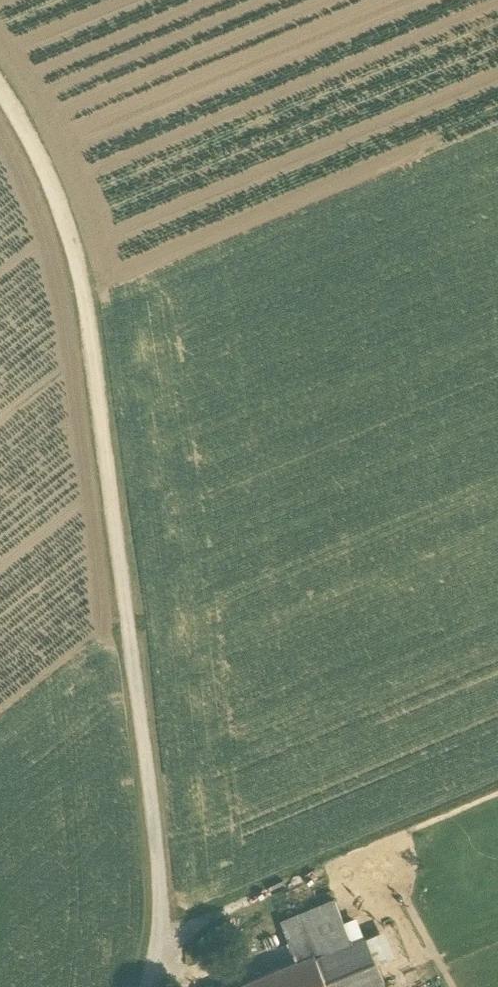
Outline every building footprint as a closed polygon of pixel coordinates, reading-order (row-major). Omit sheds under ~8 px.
[(364,933),(348,894),(335,899),(350,938),(350,939),(364,933)] [(335,899),(281,921),(296,960),(314,952),(315,953),(350,938),(335,899)] [(350,938),(315,953),(329,986),(370,986),(384,981),(364,933),(350,939),(350,938)] [(262,974),(267,986),(329,986),(315,953),(314,952),(296,960),(262,974)] [(231,986),(267,986),(262,974),(231,986)]
